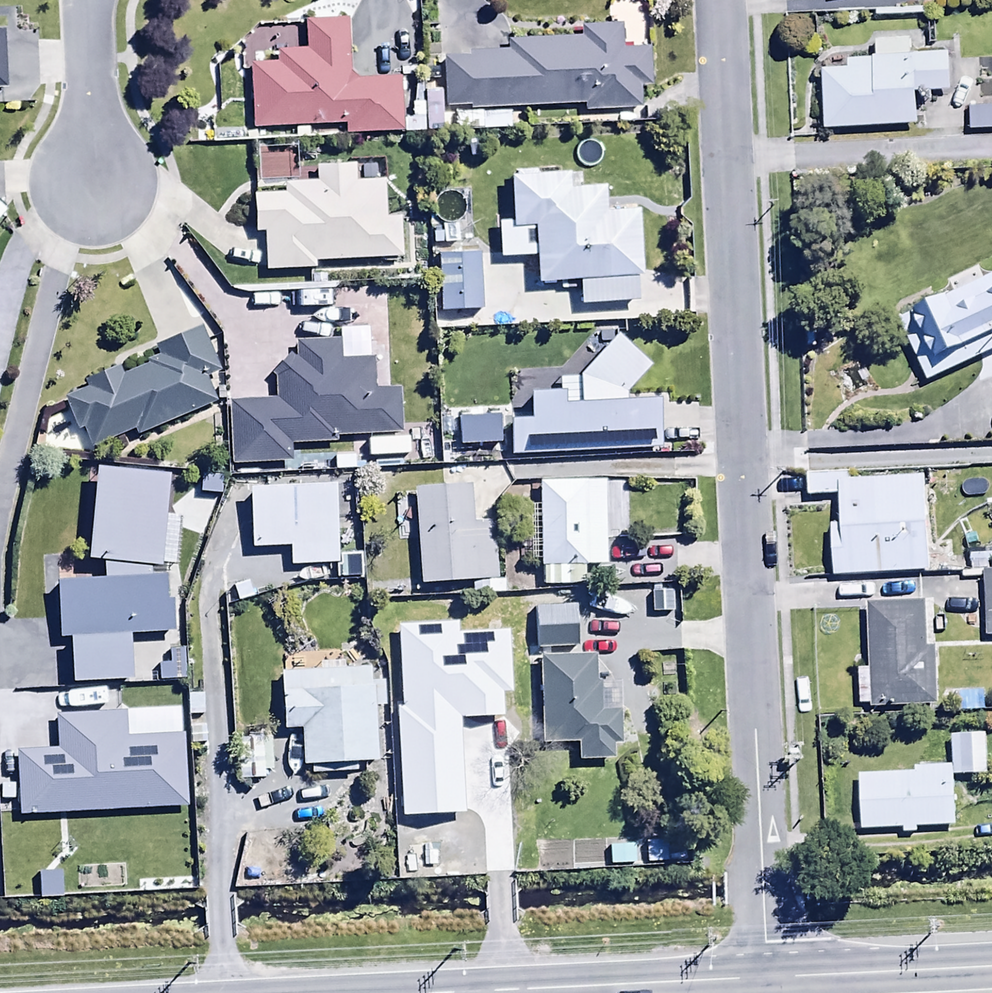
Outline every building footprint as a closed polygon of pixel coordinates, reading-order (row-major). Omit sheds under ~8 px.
[(358,82),(345,69),(343,19),(301,20),(302,49),(275,50),(276,66),(246,67),(249,130),(341,127),(341,135),(423,132),(423,116),(422,105),(410,106),(410,118),(400,119),(399,80),(358,82)] [(465,108),(465,111),(581,106),(581,113),(637,111),(637,89),(648,88),(646,48),(620,49),(620,25),(580,26),(581,37),(507,39),(507,51),(465,52),(465,58),(440,59),(442,108),(465,108)] [(818,70),(822,131),(915,126),(913,94),(947,92),(945,54),(909,56),(908,41),(872,43),(873,57),(869,57),(869,60),(845,61),(845,68),(818,70)] [(967,132),(991,131),(991,108),(966,109),(967,132)] [(423,116),(423,132),(454,131),(453,115),(423,116)] [(312,270),(312,264),(399,260),(397,218),(382,219),(380,181),(351,183),(351,166),(312,168),(312,185),(281,187),(281,195),(251,196),(252,236),(261,235),(263,273),(312,270)] [(509,229),(529,227),(532,283),(574,281),(575,308),(637,305),(632,211),(603,213),(601,187),(565,189),(564,173),(532,175),(531,172),(511,173),(511,176),(506,177),(509,229)] [(474,240),(473,224),(430,227),(431,246),(457,244),(456,241),(474,240)] [(991,353),(991,278),(936,306),(933,299),(911,310),(915,318),(909,321),(914,333),(902,339),(925,386),(991,353)] [(218,371),(199,330),(154,350),(157,357),(145,362),(147,366),(121,377),(116,367),(82,382),(84,388),(59,400),(74,433),(79,431),(88,452),(131,433),(134,440),(214,405),(202,378),(218,371)] [(574,379),(576,409),(560,410),(560,395),(524,397),(525,424),(507,425),(508,458),(659,451),(657,405),(624,407),(623,398),(650,369),(613,336),(574,379)] [(287,356),(268,377),(272,381),(273,402),(228,403),(229,467),(281,466),(280,462),(289,462),(289,448),(327,447),(327,438),(398,436),(397,390),(372,391),(371,361),(338,362),(338,341),(293,342),(294,361),(287,356)] [(457,421),(458,448),(496,447),(495,419),(457,421)] [(180,521),(160,519),(164,479),(92,473),(84,562),(99,564),(100,583),(54,585),(56,640),(66,639),(68,685),(129,682),(127,637),(169,635),(168,601),(162,601),(161,580),(150,581),(149,568),(156,569),(157,564),(176,566),(180,521)] [(803,476),(804,499),(835,498),(837,526),(828,527),(831,579),(925,574),(920,478),(848,482),(848,474),(803,476)] [(221,476),(200,475),(199,496),(220,497),(221,476)] [(601,485),(536,485),(536,569),(539,569),(539,588),(582,588),(582,568),(601,568),(601,485)] [(288,569),(336,567),(333,489),(245,492),(247,551),(287,550),(288,569)] [(466,492),(411,495),(416,588),(469,585),(469,598),(488,597),(487,584),(492,584),(489,528),(469,529),(466,492)] [(979,576),(983,639),(991,638),(991,576),(979,576)] [(496,602),(497,648),(541,647),(540,601),(496,602)] [(923,607),(865,607),(865,671),(856,671),(856,707),(867,706),(867,710),(933,710),(933,650),(923,650),(923,607)] [(438,640),(456,640),(456,614),(437,615),(438,640)] [(592,659),(536,660),(537,745),(575,745),(576,763),(609,763),(609,749),(618,749),(617,683),(592,683),(592,659)] [(296,731),(298,769),(306,768),(307,777),(353,775),(352,766),(374,765),(371,710),(381,709),(379,684),(369,684),(368,669),(341,671),(341,664),(316,665),(316,662),(273,664),(279,732),(296,731)] [(949,737),(950,769),(950,778),(985,777),(983,736),(949,737)] [(259,740),(234,741),(235,782),(260,782),(259,740)] [(856,777),(858,833),(901,831),(901,836),(915,835),(915,830),(953,829),(950,778),(950,769),(912,771),(912,774),(856,777)] [(425,796),(406,797),(406,822),(425,821),(425,796)] [(437,846),(418,847),(419,879),(438,879),(437,846)]
